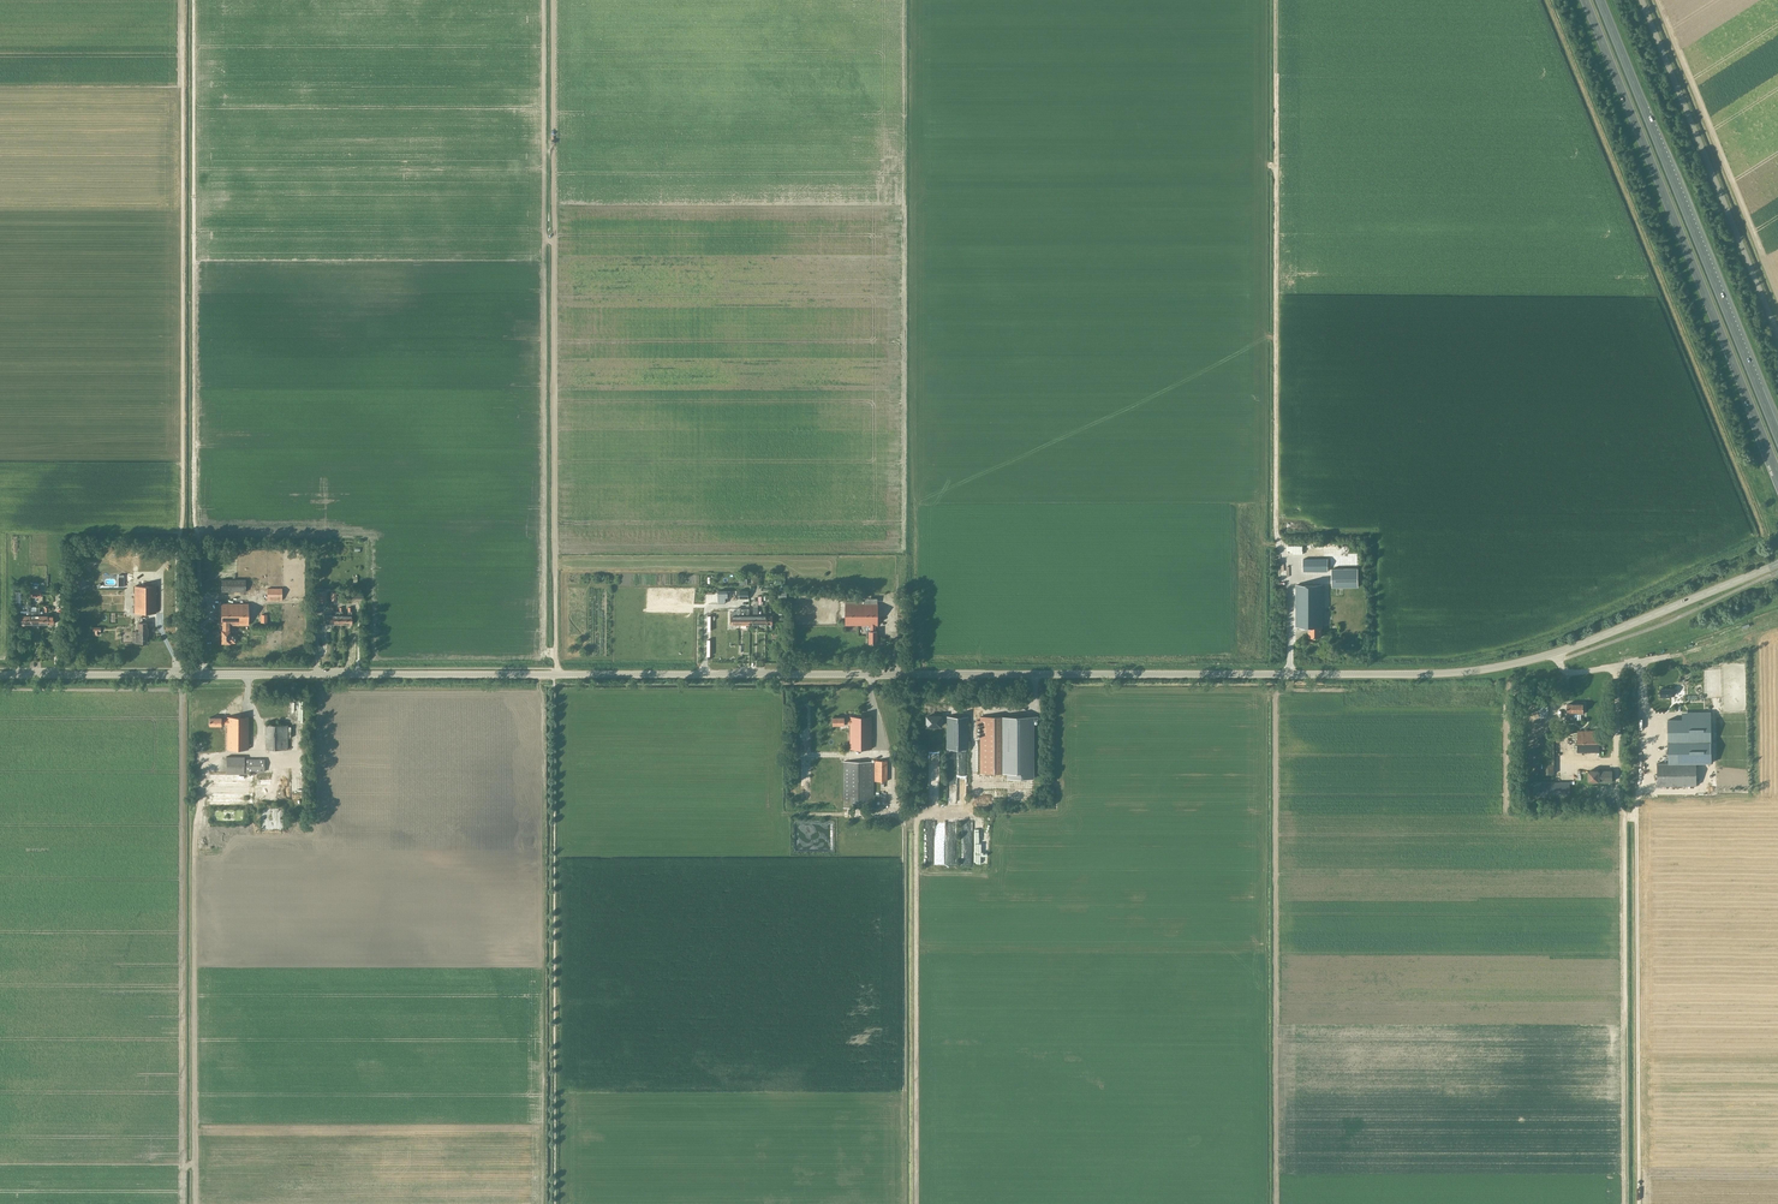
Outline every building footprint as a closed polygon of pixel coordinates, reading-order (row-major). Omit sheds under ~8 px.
[(1328,572),(1328,559),(1303,559),(1303,572),(1328,572)] [(1358,587),(1358,568),(1332,568),(1332,587),(1358,587)] [(245,592),(246,579),(221,579),(221,592),(245,592)] [(1296,585),(1296,627),(1309,627),(1309,637),(1321,637),(1321,628),(1322,628),(1322,585),(1296,585)] [(135,613),(156,613),(156,586),(135,586),(135,613)] [(282,600),(282,588),(267,588),(267,601),(282,600)] [(748,591),(739,591),(739,599),(748,599),(748,591)] [(326,592),(317,592),(317,602),(326,602),(326,592)] [(717,592),(718,601),(725,601),(725,597),(727,597),(727,592),(717,592)] [(31,625),(31,611),(31,603),(28,603),(27,611),(21,611),(21,615),(22,615),(22,624),(31,625)] [(229,625),(248,625),(248,603),(221,604),(221,625),(223,625),(223,631),(222,631),(222,643),(230,642),(235,642),(235,635),(230,635),(230,631),(229,631),(229,625)] [(876,631),(876,625),(878,625),(878,604),(846,604),(845,625),(870,625),(870,631),(866,631),(866,636),(869,636),(869,643),(877,643),(877,631),(876,631)] [(39,625),(39,615),(39,607),(36,607),(36,611),(31,611),(31,625),(39,625)] [(325,619),(325,624),(334,624),(334,614),(334,611),(334,607),(330,607),(330,615),(325,615),(325,616),(324,616),(324,619),(325,619)] [(334,614),(334,624),(343,624),(343,614),(343,607),(339,607),(339,611),(334,611),(334,614)] [(343,614),(343,624),(351,624),(352,615),(352,607),(347,607),(347,611),(348,611),(348,615),(343,614)] [(740,625),(740,610),(740,608),(736,608),(736,611),(732,611),(732,616),(732,625),(740,625)] [(753,608),(753,616),(749,616),(749,625),(758,625),(758,616),(758,608),(753,608)] [(749,625),(749,616),(748,616),(748,610),(740,610),(740,625),(749,625)] [(39,615),(39,625),(48,625),(48,624),(54,624),(54,616),(48,616),(48,615),(39,615)] [(758,616),(758,625),(772,625),(772,616),(767,616),(767,615),(765,615),(765,616),(758,616)] [(148,628),(147,627),(147,623),(139,623),(139,632),(132,631),(132,642),(146,643),(146,635),(148,635),(148,628)] [(1671,694),(1675,694),(1675,690),(1671,690),(1671,689),(1660,689),(1660,697),(1671,696),(1671,694)] [(1583,712),(1583,704),(1567,704),(1567,712),(1567,714),(1583,714),(1583,712)] [(1689,719),(1667,720),(1668,763),(1711,762),(1711,712),(1689,712),(1689,719)] [(871,749),(872,716),(850,716),(850,718),(844,718),(844,717),(833,717),(833,725),(844,725),(844,724),(850,724),(850,748),(871,749)] [(927,726),(941,726),(941,716),(927,716),(927,726)] [(968,716),(947,716),(947,748),(968,748),(968,716)] [(1037,717),(980,716),(980,773),(1008,773),(1008,778),(1032,778),(1033,721),(1037,721),(1037,717)] [(248,749),(249,717),(227,717),(227,719),(221,719),(221,718),(209,717),(209,725),(221,725),(221,724),(227,724),(227,749),(248,749)] [(288,749),(288,725),(266,725),(266,749),(288,749)] [(1599,752),(1599,731),(1578,731),(1578,752),(1599,752)] [(1554,773),(1553,737),(1541,737),(1541,774),(1554,773)] [(244,774),(244,772),(264,772),(265,759),(245,758),(245,757),(226,756),(226,774),(244,774)] [(887,781),(887,760),(875,760),(874,781),(887,781)] [(874,808),(874,798),(874,762),(843,761),(843,798),(843,807),(874,808)] [(1657,786),(1696,785),(1696,763),(1657,764),(1657,786)] [(1588,782),(1612,781),(1612,770),(1587,770),(1588,782)] [(227,776),(212,776),(212,779),(208,779),(208,789),(221,789),(221,784),(226,785),(227,779),(237,780),(237,775),(227,775),(227,776)] [(279,785),(287,784),(287,775),(279,775),(279,785)] [(257,786),(272,786),(272,779),(258,778),(257,786)] [(1533,796),(1570,796),(1569,782),(1558,782),(1558,787),(1555,787),(1555,782),(1533,782),(1533,796)] [(253,806),(254,792),(210,791),(209,805),(253,806)]
